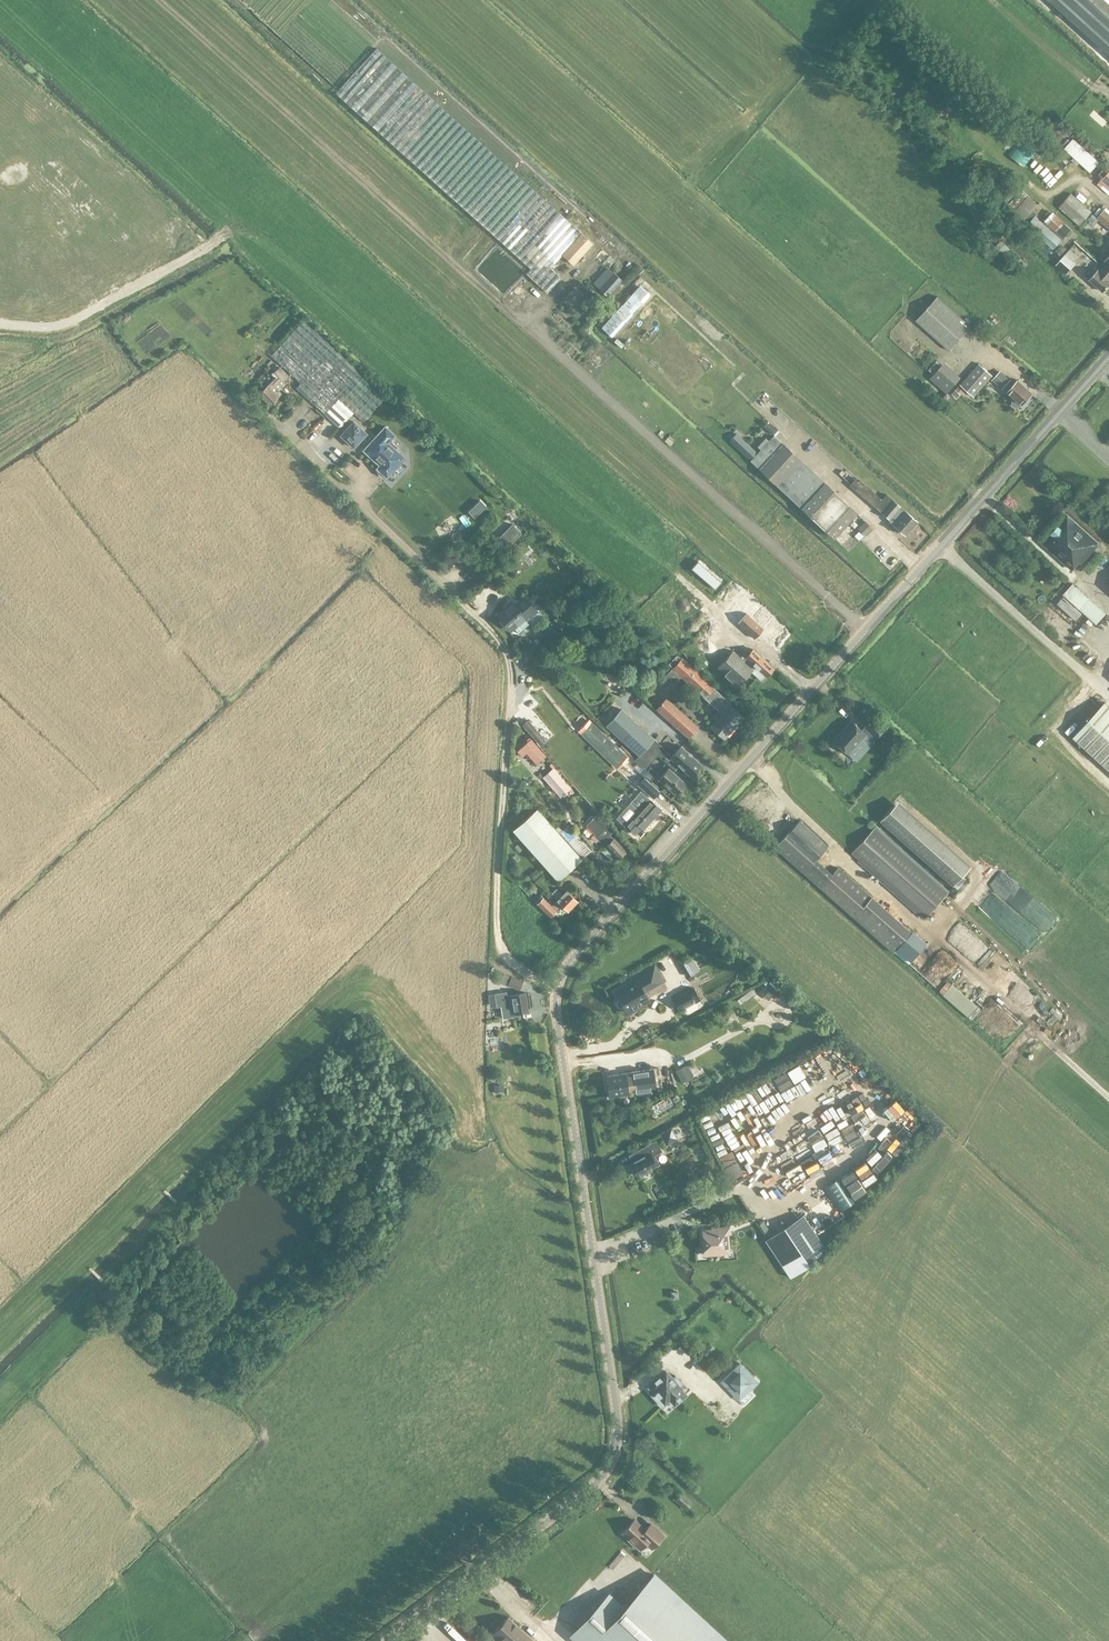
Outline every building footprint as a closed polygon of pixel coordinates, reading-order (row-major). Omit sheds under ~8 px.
[(551,267),(563,254),(574,263),(592,243),(582,233),(582,232),(519,176),(376,47),(336,92),(531,267),(526,273),(548,292),(561,277),(551,267)] [(917,60),(921,55),(915,48),(910,53),(917,60)] [(1091,170),(1099,160),(1079,142),(1070,151),(1091,170)] [(1100,181),(1108,189),(1108,171),(1100,181)] [(1023,221),(1053,249),(1073,229),(1055,213),(1053,216),(1049,212),(1044,217),(1048,221),(1046,223),(1036,215),(1036,214),(1033,211),(1039,204),(1029,194),(1028,195),(1026,193),(1026,192),(1022,189),(1004,209),(1020,224),(1023,221)] [(1092,213),(1071,194),(1059,207),(1080,226),(1092,213)] [(1104,209),(1097,218),(1108,228),(1108,213),(1104,209)] [(1075,243),(1066,253),(1056,265),(1067,274),(1077,263),(1074,261),(1083,251),(1075,243)] [(992,257),(992,260),(992,263),(994,265),(997,265),(1000,265),(1002,263),(1002,260),(1002,257),(1000,255),(997,255),(994,255),(992,257)] [(1105,260),(1107,261),(1099,270),(1098,269),(1089,279),(1104,291),(1108,285),(1108,255),(1105,260)] [(591,282),(607,296),(621,279),(606,265),(591,282)] [(1006,269),(1005,272),(1006,274),(1008,276),(1011,277),(1013,276),(1015,274),(1016,272),(1015,269),(1013,267),(1011,266),(1008,267),(1006,269)] [(561,276),(565,272),(559,267),(556,271),(561,276)] [(651,293),(640,284),(601,326),(611,336),(651,293)] [(916,320),(950,350),(972,326),(938,296),(916,320)] [(363,421),(386,396),(303,320),(271,355),(301,382),(296,387),(315,405),(339,427),(352,412),(363,421)] [(594,364),(601,357),(597,354),(591,361),(594,364)] [(930,377),(947,392),(961,376),(945,361),(930,377)] [(974,396),(993,375),(979,363),(961,384),(974,396)] [(283,380),(288,375),(279,366),(271,374),(274,377),(258,393),(270,405),(282,393),(277,388),(284,381),(283,380)] [(1010,380),(1000,371),(992,380),(1002,389),(1010,380)] [(1008,391),(1015,397),(1012,401),(1013,404),(1015,406),(1019,406),(1021,403),(1022,404),(1032,393),(1018,380),(1008,391)] [(341,435),(354,447),(367,433),(353,421),(341,435)] [(385,426),(363,450),(379,465),(376,468),(377,469),(376,470),(377,472),(379,474),(380,475),(382,476),(383,477),(384,476),(386,477),(404,457),(395,449),(397,447),(390,440),(394,435),(385,426)] [(858,512),(783,442),(774,434),(769,440),(766,437),(757,445),(761,449),(750,460),(833,537),(834,538),(858,512)] [(850,484),(881,513),(888,519),(894,525),(892,527),(896,530),(898,528),(905,534),(916,521),(892,500),(861,472),(855,479),(850,484)] [(476,492),(464,503),(469,508),(481,497),(476,492)] [(482,498),(469,509),(474,516),(488,505),(482,498)] [(1081,565),(1099,545),(1066,516),(1042,543),(1072,570),(1079,563),(1081,565)] [(866,535),(873,528),(865,520),(857,527),(866,535)] [(540,533),(531,540),(535,545),(544,537),(540,533)] [(519,574),(525,569),(529,565),(534,564),(535,564),(534,561),(527,554),(533,549),(528,544),(517,554),(518,555),(515,558),(516,559),(510,565),(519,574)] [(1063,594),(1081,609),(1097,624),(1106,614),(1073,583),(1063,594)] [(744,593),(727,613),(738,623),(737,623),(754,638),(772,618),(744,593)] [(516,603),(512,600),(496,614),(509,630),(523,618),(526,622),(539,611),(525,595),(516,603)] [(717,667),(718,667),(714,671),(718,674),(721,670),(738,685),(750,671),(760,680),(772,667),(752,648),(748,653),(738,644),(717,667)] [(712,717),(713,718),(715,720),(710,726),(724,739),(743,718),(727,703),(729,701),(714,688),(715,686),(683,656),(681,658),(677,654),(668,663),(673,667),(663,677),(672,686),(681,677),(708,701),(707,703),(713,709),(715,707),(718,710),(712,717)] [(688,738),(699,726),(666,697),(655,708),(688,738)] [(1074,736),(1108,768),(1108,705),(1105,702),(1074,736)] [(639,755),(634,760),(644,770),(656,756),(662,750),(663,748),(620,709),(606,725),(639,755)] [(861,729),(850,719),(833,739),(848,753),(865,733),(872,740),(883,728),(872,717),(861,729)] [(618,768),(626,759),(595,731),(598,728),(588,719),(577,731),(618,768)] [(531,738),(530,739),(529,736),(526,739),(528,741),(517,751),(522,756),(526,752),(528,755),(527,756),(530,759),(531,758),(536,764),(546,755),(531,738)] [(850,752),(856,758),(866,747),(860,742),(850,752)] [(679,765),(691,776),(701,765),(680,747),(671,757),(662,750),(656,756),(664,763),(666,763),(674,770),(679,765)] [(1094,767),(1108,780),(1108,769),(1100,761),(1094,767)] [(573,792),(575,790),(572,787),(573,786),(556,767),(552,762),(549,764),(553,768),(543,777),(561,797),(570,789),(573,792)] [(657,779),(675,794),(685,783),(667,768),(657,779)] [(635,784),(651,798),(658,790),(642,776),(635,784)] [(643,795),(636,803),(640,807),(632,817),(630,815),(623,824),(634,834),(640,827),(642,829),(660,809),(648,799),(643,795)] [(893,804),(880,820),(953,884),(967,869),(893,804)] [(581,858),(542,813),(537,808),(515,827),(512,829),(557,880),(581,858)] [(613,831),(596,814),(586,825),(594,833),(591,837),(594,840),(597,837),(617,858),(624,851),(609,834),(613,831)] [(774,846),(807,876),(893,953),(912,932),(838,866),(832,873),(816,858),(827,846),(800,819),(774,846)] [(925,918),(948,892),(874,827),(851,852),(925,918)] [(567,911),(577,900),(566,890),(561,894),(555,888),(551,893),(557,899),(551,905),(543,897),(536,904),(550,917),(561,905),(567,911)] [(698,970),(691,959),(681,964),(688,976),(698,970)] [(638,982),(628,988),(627,986),(616,992),(620,999),(618,1000),(618,1003),(620,1007),(622,1007),(624,1006),(625,1008),(632,1004),(634,1008),(635,1007),(637,1008),(641,1005),(642,1004),(649,999),(645,992),(664,981),(655,965),(635,977),(638,982)] [(952,980),(942,990),(969,1014),(978,1004),(952,980)] [(759,990),(768,999),(777,990),(767,981),(759,990)] [(674,999),(681,1010),(700,999),(694,988),(674,999)] [(495,994),(495,998),(494,998),(493,994),(490,994),(490,993),(487,994),(487,998),(490,998),(491,1003),(496,1002),(497,1006),(506,1005),(506,1011),(501,1011),(502,1018),(519,1016),(519,1012),(528,1010),(525,992),(507,995),(506,992),(495,994)] [(714,1055),(716,1066),(737,1062),(734,1051),(714,1055)] [(675,1070),(682,1082),(693,1076),(686,1064),(675,1070)] [(609,1095),(656,1089),(653,1068),(606,1075),(609,1095)] [(493,1082),(493,1086),(493,1087),(497,1089),(501,1086),(501,1081),(497,1080),(493,1082)] [(657,1113),(675,1103),(670,1095),(652,1105),(657,1113)] [(886,1104),(889,1109),(885,1111),(891,1119),(905,1110),(897,1097),(886,1104)] [(893,1151),(909,1134),(897,1123),(882,1140),(893,1151)] [(671,1128),(661,1134),(666,1143),(676,1138),(671,1128)] [(635,1151),(639,1158),(631,1162),(638,1175),(658,1164),(654,1156),(659,1153),(653,1141),(635,1151)] [(880,1144),(863,1163),(874,1173),(891,1155),(880,1144)] [(713,1157),(724,1178),(735,1172),(724,1151),(713,1157)] [(851,1163),(840,1181),(845,1184),(856,1167),(851,1163)] [(809,1201),(818,1213),(828,1205),(819,1193),(809,1201)] [(803,1214),(765,1239),(790,1277),(809,1264),(825,1247),(803,1214)] [(702,1229),(704,1255),(719,1254),(719,1252),(729,1252),(729,1226),(712,1227),(712,1229),(702,1229)] [(689,1308),(696,1302),(689,1295),(682,1301),(689,1308)] [(741,1362),(721,1381),(740,1400),(759,1382),(741,1362)] [(665,1371),(649,1387),(654,1393),(652,1395),(662,1406),(673,1396),(678,1401),(686,1394),(678,1386),(680,1384),(674,1377),(672,1379),(665,1371)] [(676,1498),(687,1508),(692,1502),(681,1492),(676,1498)] [(645,1529),(634,1519),(623,1531),(628,1537),(628,1540),(632,1543),(635,1543),(641,1548),(646,1542),(652,1547),(663,1535),(650,1523),(645,1529)] [(571,1633),(579,1640),(726,1640),(653,1574),(622,1607),(608,1594),(571,1633)] [(492,1637),(497,1640),(499,1640),(501,1638),(504,1640),(535,1640),(533,1640),(508,1617),(494,1632),(495,1633),(492,1637)] [(449,1627),(461,1640),(467,1640),(452,1624),(449,1627)]
